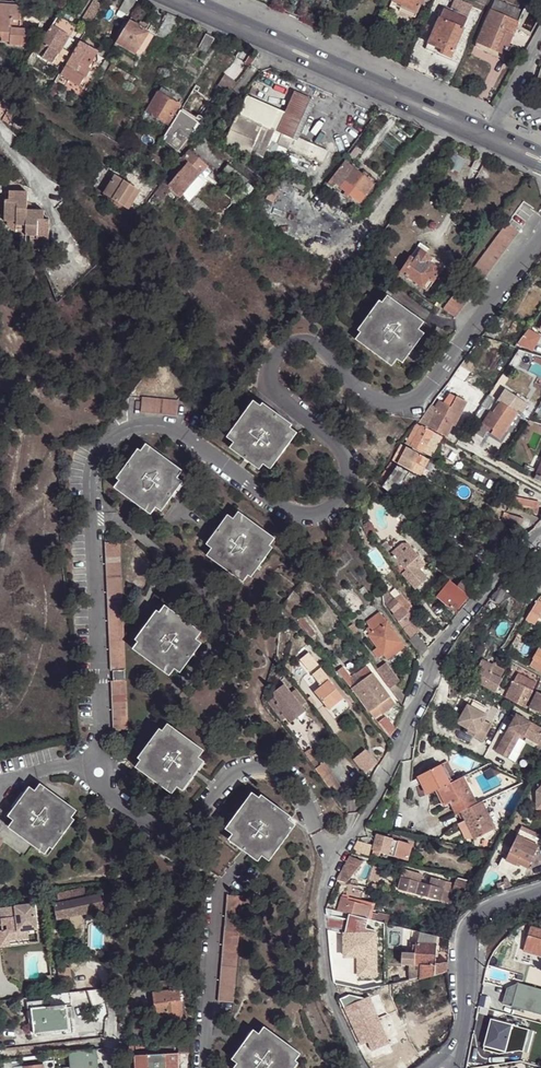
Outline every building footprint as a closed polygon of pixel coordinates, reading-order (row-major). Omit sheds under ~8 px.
[(120,9),(128,15),(136,1),(133,0),(125,0),(120,9)] [(402,4),(416,11),(422,0),(391,0),(402,4)] [(449,10),(466,18),(472,7),(454,0),(453,0),(449,10)] [(490,8),(518,20),(523,9),(502,0),(494,0),(490,8)] [(82,19),(91,24),(102,6),(94,2),(82,19)] [(29,28),(21,27),(22,3),(0,3),(0,37),(2,37),(2,41),(11,41),(11,45),(29,45),(29,28)] [(416,11),(402,4),(400,7),(399,9),(414,16),(416,11)] [(439,15),(427,41),(441,48),(440,51),(450,56),(464,26),(462,26),(466,18),(449,10),(444,7),(440,15),(439,15)] [(518,20),(490,8),(476,39),(496,48),(507,25),(514,28),(518,20)] [(153,13),(146,24),(152,28),(154,29),(161,17),(153,13)] [(58,17),(33,52),(52,65),(78,28),(60,14),(58,17)] [(180,20),(170,15),(156,35),(166,41),(180,20)] [(141,27),(131,21),(120,38),(139,49),(150,33),(141,27)] [(143,23),(141,27),(150,33),(152,28),(146,24),(143,23)] [(507,25),(496,48),(503,52),(514,28),(507,25)] [(150,33),(139,49),(145,52),(155,36),(150,33)] [(197,49),(206,53),(214,40),(205,35),(197,49)] [(139,49),(120,38),(117,42),(115,46),(120,50),(122,45),(137,53),(139,49)] [(236,44),(223,38),(221,44),(234,50),(236,44)] [(62,75),(81,87),(86,79),(100,52),(83,41),(68,66),(62,75)] [(441,48),(427,41),(425,46),(440,51),(441,48)] [(233,65),(243,73),(251,62),(239,53),(231,63),(233,65)] [(110,58),(108,57),(102,67),(105,68),(110,58)] [(128,81),(130,76),(111,64),(108,69),(128,81)] [(218,106),(243,73),(233,65),(219,84),(221,87),(212,102),(218,106)] [(174,120),(178,114),(176,112),(180,106),(171,101),(175,96),(162,89),(147,113),(171,127),(174,120)] [(289,115),(281,133),(296,139),(314,101),(296,93),(287,114),(289,115)] [(225,142),(261,159),(266,149),(270,141),(276,144),(276,145),(278,146),(321,166),(326,154),(312,147),(300,141),(296,139),(281,133),(289,115),(287,114),(246,95),(225,142)] [(201,126),(180,112),(179,113),(178,114),(174,120),(194,132),(196,133),(201,126)] [(181,151),(194,132),(174,120),(171,127),(163,140),(181,151)] [(276,144),(270,141),(266,149),(274,153),(278,146),(276,145),(276,144)] [(167,186),(171,190),(180,197),(188,204),(192,201),(183,193),(199,176),(207,167),(190,153),(185,158),(183,156),(172,172),(174,173),(177,175),(167,186)] [(373,184),(345,163),(328,185),(332,188),(335,184),(339,187),(345,192),(343,194),(346,197),(349,195),(358,202),(373,184)] [(238,190),(245,181),(232,171),(226,180),(238,190)] [(174,173),(165,184),(167,186),(177,175),(174,173)] [(128,209),(139,192),(115,176),(104,194),(128,209)] [(165,184),(164,183),(140,212),(148,218),(171,190),(167,186),(165,184)] [(333,193),(330,197),(339,202),(341,198),(333,193)] [(37,239),(46,239),(49,239),(50,221),(45,221),(45,212),(28,211),(28,196),(12,196),(12,204),(7,204),(6,220),(11,221),(18,221),(18,225),(28,225),(27,231),(27,234),(30,235),(37,235),(37,239)] [(358,213),(361,210),(345,200),(343,204),(358,213)] [(18,221),(11,221),(10,226),(15,231),(27,231),(28,225),(18,225),(18,221)] [(444,308),(456,317),(519,232),(507,223),(444,308)] [(46,244),(46,239),(37,239),(37,235),(30,235),(30,243),(46,244)] [(399,272),(422,288),(428,281),(432,283),(444,266),(433,259),(425,253),(427,250),(420,244),(399,272)] [(428,281),(422,288),(426,291),(432,283),(428,281)] [(392,365),(397,358),(419,329),(424,322),(388,295),(382,302),(361,332),(356,338),(392,365)] [(359,329),(361,332),(382,302),(380,300),(359,329)] [(499,332),(490,326),(485,334),(495,339),(499,332)] [(419,329),(397,358),(403,362),(424,334),(419,329)] [(518,343),(531,351),(540,337),(540,336),(529,329),(518,343)] [(488,431),(490,427),(494,430),(492,433),(500,439),(517,412),(521,414),(528,401),(505,387),(498,397),(502,399),(493,413),(490,411),(476,432),(484,437),(488,431)] [(494,399),(487,395),(481,405),(487,409),(494,399)] [(449,409),(449,410),(457,415),(459,416),(467,402),(456,397),(449,409)] [(143,413),(179,416),(180,401),(145,398),(143,413)] [(266,465),(274,470),(300,434),(294,428),(295,425),(266,404),(265,406),(257,401),(230,438),(237,444),(234,449),(262,470),(266,465)] [(426,429),(427,427),(437,432),(443,421),(451,425),(457,415),(449,410),(439,404),(433,411),(429,408),(417,425),(421,427),(426,429)] [(443,421),(437,432),(445,437),(451,425),(443,421)] [(429,437),(431,433),(426,429),(421,427),(420,429),(418,433),(412,444),(411,447),(422,452),(423,451),(429,437)] [(413,431),(407,442),(412,444),(418,433),(413,431)] [(437,442),(440,438),(431,433),(429,437),(437,442)] [(431,456),(437,442),(429,437),(423,451),(431,456)] [(406,447),(399,443),(391,458),(398,462),(420,475),(429,460),(412,451),(406,447)] [(153,516),(158,508),(180,479),(185,472),(149,445),(144,451),(122,482),(117,488),(153,516)] [(120,479),(122,482),(144,451),(141,450),(120,479)] [(440,456),(438,460),(451,468),(454,463),(440,456)] [(402,485),(409,474),(389,463),(376,482),(382,486),(381,487),(394,496),(402,485)] [(415,478),(409,474),(402,485),(408,489),(415,478)] [(180,479),(158,508),(164,512),(185,483),(180,479)] [(408,489),(402,485),(394,496),(399,500),(408,489)] [(516,498),(515,504),(525,509),(526,507),(537,514),(539,514),(540,503),(516,498)] [(524,518),(505,512),(503,519),(522,526),(524,518)] [(246,578),(249,580),(270,551),(268,549),(273,542),(236,515),(231,521),(225,518),(205,547),(209,552),(204,559),(241,585),(246,578)] [(363,525),(369,534),(375,530),(369,521),(363,525)] [(407,544),(400,544),(392,552),(407,569),(401,573),(415,589),(427,578),(423,572),(420,569),(425,564),(407,544)] [(111,735),(127,734),(117,546),(102,546),(108,675),(111,675),(111,686),(108,686),(111,735)] [(407,569),(392,552),(387,556),(401,573),(407,569)] [(455,612),(473,591),(469,587),(464,583),(462,580),(455,588),(443,602),(455,612)] [(443,602),(455,588),(449,582),(437,597),(443,602)] [(379,588),(382,601),(393,594),(382,586),(379,588)] [(513,594),(502,586),(492,598),(503,606),(513,594)] [(391,616),(402,630),(410,642),(419,635),(421,633),(412,622),(419,617),(403,596),(397,600),(393,594),(382,601),(382,604),(391,616)] [(538,601),(531,612),(527,620),(535,625),(538,620),(540,621),(540,602),(538,601)] [(173,673),(178,676),(199,647),(194,643),(199,636),(163,609),(157,616),(154,614),(133,643),(136,645),(130,653),(167,680),(173,673)] [(382,618),(369,627),(373,632),(386,623),(382,618)] [(373,632),(368,637),(377,648),(381,655),(382,656),(400,642),(386,623),(373,632)] [(373,632),(369,627),(363,631),(368,637),(373,632)] [(421,656),(428,647),(419,635),(410,642),(418,653),(421,656)] [(518,635),(511,648),(515,649),(523,638),(518,635)] [(400,642),(382,656),(386,660),(404,646),(400,642)] [(322,686),(330,680),(331,679),(306,647),(297,654),(314,674),(312,675),(322,686)] [(381,655),(377,648),(373,651),(378,657),(381,655)] [(539,649),(533,660),(539,663),(540,664),(540,651),(539,649)] [(478,666),(481,668),(489,671),(492,667),(491,666),(495,659),(485,654),(481,660),(478,666)] [(539,663),(533,660),(530,664),(536,668),(539,663)] [(377,670),(390,688),(398,683),(385,664),(377,670)] [(489,671),(501,677),(504,673),(492,667),(489,671)] [(342,668),(337,672),(352,690),(353,690),(356,687),(342,668)] [(499,686),(502,680),(501,677),(489,671),(481,668),(477,677),(487,683),(484,687),(494,693),(495,692),(499,686)] [(356,687),(353,690),(375,718),(381,714),(381,715),(394,704),(372,675),(356,687)] [(523,675),(518,684),(532,692),(537,683),(523,675)] [(477,677),(474,681),(484,687),(487,683),(477,677)] [(343,697),(330,680),(322,686),(315,691),(328,709),(343,697)] [(304,713),(307,711),(302,705),(307,702),(297,689),(292,692),(285,683),(274,691),(275,696),(268,701),(282,720),(288,716),(291,722),(299,716),(304,713)] [(515,704),(523,708),(527,700),(532,692),(518,684),(512,694),(519,698),(515,704)] [(531,704),(528,708),(540,716),(540,696),(536,693),(531,704)] [(509,700),(515,704),(519,698),(512,694),(509,700)] [(488,715),(468,705),(458,722),(470,729),(477,733),(475,736),(484,741),(493,726),(484,721),(488,715)] [(537,745),(540,738),(540,731),(516,716),(494,753),(506,760),(518,739),(521,741),(523,737),(537,745)] [(384,717),(377,723),(387,736),(394,730),(384,717)] [(175,791),(181,794),(202,766),(197,761),(202,754),(166,728),(160,735),(158,733),(136,762),(139,765),(134,771),(170,798),(175,791)] [(363,750),(352,761),(362,771),(373,760),(363,750)] [(321,765),(315,769),(322,778),(328,775),(321,765)] [(428,794),(436,790),(450,784),(441,767),(420,776),(428,794)] [(322,778),(338,801),(347,794),(331,772),(328,775),(322,778)] [(450,784),(436,790),(444,806),(450,804),(455,815),(460,812),(477,805),(464,778),(450,784)] [(50,848),(53,850),(75,821),(72,819),(77,812),(41,786),(36,792),(30,789),(9,817),(14,822),(9,829),(45,855),(50,848)] [(260,860),(268,865),(294,828),(287,823),(289,820),(259,799),(257,802),(250,797),(223,832),(230,838),(228,844),(256,865),(260,860)] [(477,805),(460,812),(466,823),(474,840),(494,830),(488,815),(482,803),(477,805)] [(497,812),(488,815),(494,830),(503,823),(497,812)] [(474,840),(466,823),(457,827),(464,842),(474,840)] [(518,834),(540,844),(540,843),(540,837),(522,827),(518,834)] [(540,844),(518,834),(506,857),(517,863),(518,861),(529,866),(540,844)] [(377,835),(372,849),(376,851),(406,860),(410,846),(401,842),(391,840),(377,835)] [(372,846),(358,842),(352,851),(363,855),(363,852),(369,854),(372,846)] [(363,860),(348,856),(338,877),(347,880),(363,860)] [(382,869),(373,866),(369,879),(378,882),(382,869)] [(402,891),(440,901),(440,900),(451,903),(454,892),(442,889),(444,882),(432,880),(431,886),(418,883),(420,876),(407,872),(406,880),(402,891)] [(456,885),(454,892),(465,896),(468,885),(457,881),(456,885)] [(456,885),(444,882),(442,889),(454,892),(456,885)] [(82,890),(87,914),(106,911),(103,895),(88,897),(86,889),(82,890)] [(55,904),(79,899),(78,890),(53,895),(55,904)] [(58,920),(87,914),(82,890),(78,890),(79,899),(55,904),(58,920)] [(242,896),(227,895),(219,1002),(233,1003),(242,896)] [(342,897),(338,911),(345,913),(361,917),(369,919),(369,914),(372,906),(348,900),(348,898),(342,897)] [(9,930),(4,930),(0,931),(0,933),(1,941),(10,940),(29,938),(28,930),(38,929),(35,904),(1,908),(2,919),(7,918),(9,930)] [(369,914),(369,919),(386,923),(388,919),(369,914)] [(531,927),(525,945),(532,947),(531,952),(540,955),(540,930),(531,927)] [(376,932),(343,933),(344,958),(358,957),(359,977),(378,976),(376,932)] [(434,974),(434,964),(436,944),(436,935),(424,933),(420,943),(415,943),(416,954),(410,954),(402,954),(402,965),(407,965),(414,965),(413,978),(434,974)] [(441,963),(434,964),(434,974),(445,973),(447,962),(441,963)] [(413,978),(414,965),(407,965),(406,980),(413,978)] [(167,980),(154,981),(154,992),(168,990),(167,980)] [(380,987),(381,998),(419,992),(418,982),(380,987)] [(519,984),(507,990),(504,1003),(540,1014),(540,990),(519,984)] [(170,990),(168,990),(154,992),(157,1013),(162,1012),(181,1011),(179,989),(178,989),(178,986),(169,987),(170,990)] [(107,1003),(102,988),(88,993),(93,1008),(107,1003)] [(341,998),(344,1007),(354,1003),(350,994),(341,998)] [(364,1020),(373,1016),(365,999),(350,994),(354,1003),(356,1003),(364,1020)] [(46,1000),(45,995),(29,997),(30,1007),(33,1007),(32,1001),(46,1000)] [(46,1006),(33,1007),(35,1033),(53,1031),(67,1030),(65,1019),(70,1019),(69,1003),(46,1006)] [(354,1003),(344,1007),(361,1044),(369,1041),(373,1050),(390,1043),(377,1013),(373,1016),(364,1020),(356,1003),(354,1003)] [(162,1012),(164,1024),(182,1023),(181,1011),(162,1012)] [(155,1025),(164,1024),(162,1012),(157,1013),(153,1014),(155,1025)] [(67,1030),(53,1031),(53,1035),(74,1033),(73,1019),(70,1019),(65,1019),(67,1030)] [(528,1030),(491,1019),(484,1047),(505,1052),(521,1051),(528,1030)] [(297,1067),(295,1065),(300,1058),(264,1031),(259,1038),(253,1034),(232,1064),(238,1067),(237,1067),(297,1067)] [(193,1042),(179,1043),(180,1054),(192,1053),(193,1042)] [(425,1059),(433,1051),(429,1045),(419,1053),(425,1059)] [(97,1049),(87,1051),(80,1051),(70,1052),(72,1067),(99,1067),(97,1049)] [(136,1055),(137,1067),(179,1067),(178,1053),(136,1055)] [(418,1064),(412,1057),(409,1053),(401,1059),(408,1067),(414,1067),(418,1064)] [(401,1059),(393,1065),(394,1067),(395,1067),(408,1067),(401,1059)]
